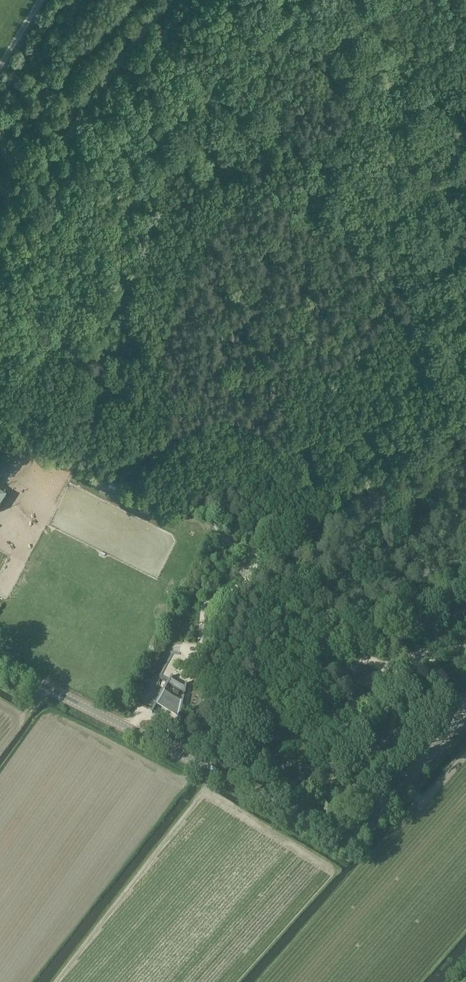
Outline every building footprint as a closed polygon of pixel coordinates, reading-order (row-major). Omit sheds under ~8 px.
[(176,725),(176,728),(178,729),(187,683),(185,682),(185,687),(172,680),(174,676),(172,675),(153,711),(149,709),(148,711),(151,712),(152,713),(151,715),(152,716),(154,714),(176,725)]
